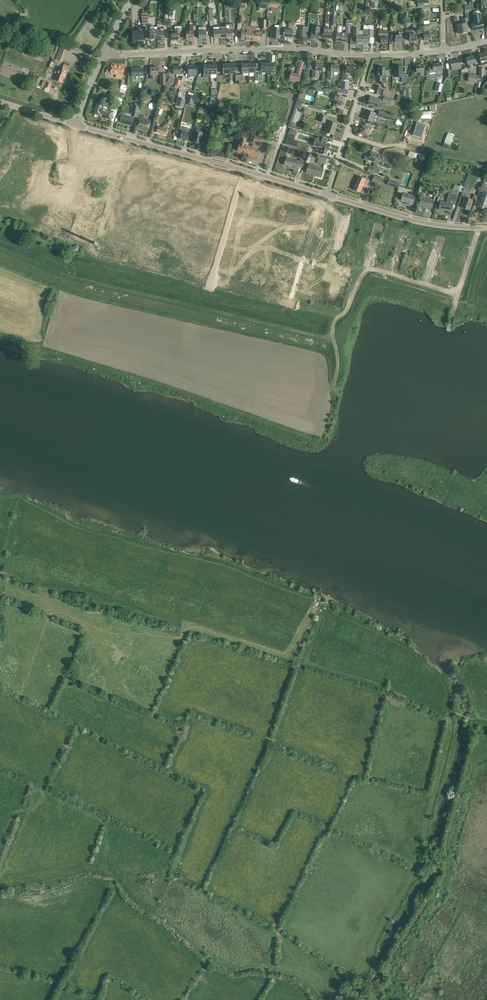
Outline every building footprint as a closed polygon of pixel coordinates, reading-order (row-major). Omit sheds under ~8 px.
[(482,21),(480,14),(473,16),(474,23),(473,23),(475,30),(484,29),(482,21)] [(449,23),(449,34),(456,32),(456,33),(459,32),(462,32),(462,33),(468,32),(467,29),(470,29),(469,17),(462,18),(463,24),(457,25),(453,26),(453,22),(449,23)] [(421,30),(420,30),(421,38),(424,38),(424,40),(431,40),(430,34),(430,31),(430,28),(430,24),(429,21),(424,21),(424,24),(424,26),(422,26),(421,26),(421,30)] [(295,22),(289,22),(289,25),(291,26),(290,30),(284,29),(284,37),(293,37),(293,30),(293,26),(294,26),(295,22)] [(342,26),(338,25),(336,41),(346,43),(347,33),(342,32),(342,26)] [(194,26),(190,26),(190,30),(187,30),(187,39),(194,39),(195,39),(194,26)] [(241,39),(253,41),(254,34),(249,33),(249,27),(243,26),(242,35),(241,39)] [(318,27),(313,26),(312,31),(311,39),(319,40),(319,32),(317,32),(318,27)] [(364,29),(364,31),(363,43),(370,43),(370,37),(373,37),(373,29),(368,29),(368,27),(367,26),(364,26),(364,29)] [(254,34),(253,41),(261,42),(262,37),(263,32),(256,31),(257,28),(249,27),(249,33),(254,34)] [(279,28),(272,28),(271,38),(275,38),(275,39),(278,39),(278,38),(279,38),(279,31),(282,31),(282,27),(279,27),(279,28)] [(332,28),(325,27),(324,38),(331,39),(332,28)] [(139,31),(133,31),(133,32),(133,42),(138,42),(138,40),(144,40),(143,29),(139,30),(139,31)] [(150,30),(150,39),(157,39),(157,35),(158,35),(158,31),(158,29),(157,29),(150,30)] [(182,29),(175,29),(175,33),(171,33),(172,40),(179,40),(179,33),(182,33),(182,29)] [(356,43),(363,43),(364,31),(359,31),(359,29),(354,29),(354,37),(357,37),(356,43)] [(389,31),(379,31),(379,36),(379,41),(381,41),(381,43),(388,43),(387,38),(388,37),(389,31)] [(62,42),(62,43),(56,59),(63,62),(69,45),(62,42)] [(473,56),(466,58),(469,69),(472,68),(471,63),(475,62),(473,56)] [(460,60),(450,61),(452,70),(456,69),(456,66),(461,65),(460,60)] [(124,71),(125,66),(112,64),(108,63),(107,72),(112,73),(111,74),(116,75),(116,78),(123,79),(124,71)] [(291,73),(290,79),(299,81),(301,75),(300,75),(303,64),(300,63),(296,74),(291,73)] [(429,72),(429,73),(442,71),(442,63),(438,63),(438,64),(432,64),(433,67),(429,67),(429,72)] [(323,64),(316,64),(316,70),(313,70),(312,77),(317,78),(318,71),(323,71),(323,64)] [(61,75),(66,77),(68,70),(67,70),(68,66),(64,65),(62,69),(60,68),(59,71),(62,72),(61,75)] [(196,65),(188,66),(188,72),(190,72),(190,76),(194,76),(194,72),(196,72),(196,65)] [(339,66),(331,65),(331,71),(328,71),(327,79),(333,79),(333,72),(338,72),(339,66)] [(424,72),(424,65),(416,65),(417,72),(420,72),(420,76),(425,76),(424,72)] [(174,73),(177,73),(177,75),(182,74),(181,66),(173,67),(174,73)] [(357,67),(347,66),(346,72),(343,72),(343,80),(348,80),(348,73),(357,74),(357,67)] [(132,68),(132,74),(132,76),(144,76),(143,68),(132,68)] [(386,68),(379,68),(379,71),(378,71),(378,76),(378,82),(382,82),(382,76),(386,76),(386,75),(389,75),(389,70),(386,70),(386,68)] [(65,76),(66,77),(61,75),(62,72),(59,71),(55,80),(62,83),(64,79),(65,76)] [(33,76),(31,75),(30,77),(32,78),(31,79),(37,81),(39,77),(37,76),(38,74),(34,73),(33,76)] [(467,81),(477,83),(478,76),(469,74),(467,81)] [(46,87),(45,91),(49,92),(51,89),(49,88),(51,84),(44,81),(42,86),(46,87)] [(403,97),(411,97),(410,88),(410,87),(409,83),(406,83),(406,88),(406,91),(404,91),(404,95),(402,95),(403,97)] [(383,87),(376,85),(374,93),(380,95),(383,87)] [(111,90),(109,95),(124,99),(125,94),(120,92),(120,90),(116,88),(116,91),(111,90)] [(342,90),(336,88),(332,100),(334,101),(334,103),(342,106),(343,106),(344,103),(343,103),(345,98),(340,96),(342,90)] [(189,95),(187,104),(192,106),(193,101),(200,102),(201,98),(189,95)] [(380,99),(370,96),(368,104),(373,106),(372,108),(377,109),(380,99)] [(183,107),(185,100),(178,98),(177,106),(183,107)] [(102,108),(103,104),(97,102),(95,112),(104,114),(107,115),(106,118),(111,119),(113,111),(106,109),(102,108)] [(437,111),(450,108),(449,102),(429,106),(430,110),(432,110),(432,114),(437,113),(437,111)] [(122,114),(120,122),(125,123),(127,123),(127,124),(132,126),(135,118),(135,117),(137,118),(139,106),(133,105),(131,117),(122,114)] [(373,122),(375,115),(376,113),(367,111),(366,113),(365,113),(363,119),(373,122)] [(376,113),(375,115),(395,122),(396,117),(379,111),(378,114),(376,113)] [(136,128),(148,131),(151,121),(139,118),(136,128)] [(427,122),(418,119),(414,132),(423,134),(427,122)] [(337,124),(329,121),(326,132),(334,135),(335,129),(335,127),(336,128),(337,124)] [(158,127),(157,132),(166,135),(169,127),(164,125),(163,128),(158,126),(158,127)] [(370,127),(362,125),(359,133),(367,136),(370,127)] [(183,131),(180,138),(187,140),(190,129),(184,127),(180,126),(180,130),(183,131)] [(196,130),(193,142),(200,143),(200,141),(202,141),(203,138),(201,137),(203,132),(203,129),(202,129),(200,129),(198,128),(198,127),(196,130)] [(26,133),(20,131),(15,141),(21,144),(22,141),(28,143),(31,136),(25,134),(26,133)] [(260,143),(262,137),(255,135),(253,142),(254,142),(252,146),(250,146),(248,154),(249,154),(249,156),(256,158),(256,156),(257,156),(259,148),(258,148),(260,143)] [(322,142),(320,141),(317,140),(317,141),(315,140),(314,145),(315,146),(318,147),(322,148),(321,153),(320,153),(320,154),(323,154),(323,155),(324,155),(326,155),(328,150),(329,150),(329,151),(330,148),(329,148),(329,146),(330,147),(331,144),(330,144),(326,143),(327,139),(328,139),(323,137),(323,138),(322,142)] [(238,151),(248,154),(250,146),(248,145),(249,142),(246,141),(247,139),(242,138),(240,143),(238,151)] [(46,144),(42,142),(40,148),(43,149),(40,156),(46,159),(51,148),(45,146),(46,144)] [(2,155),(0,154),(0,161),(10,164),(12,158),(10,157),(12,152),(4,149),(2,155)] [(369,156),(391,165),(393,160),(371,151),(369,156)] [(391,165),(369,156),(366,154),(364,159),(369,161),(369,160),(372,162),(389,169),(391,165)] [(302,167),(304,162),(304,160),(301,159),(300,161),(287,157),(284,165),(291,167),(291,168),(297,170),(299,166),(302,167)] [(82,163),(76,161),(73,172),(79,174),(80,172),(86,173),(88,166),(82,164),(82,163)] [(319,167),(309,164),(307,167),(306,172),(314,175),(314,174),(316,175),(321,177),(324,168),(319,167)] [(376,168),(370,165),(367,171),(374,174),(375,170),(376,168)] [(102,167),(98,166),(96,172),(100,173),(97,181),(104,182),(107,171),(101,170),(102,167)] [(128,176),(122,174),(120,182),(126,183),(125,186),(131,188),(135,177),(128,175),(128,176)] [(5,175),(0,185),(5,188),(4,190),(8,191),(10,186),(7,185),(10,178),(5,175)] [(369,180),(359,176),(353,190),(360,193),(363,186),(366,188),(369,180)] [(382,179),(374,176),(372,181),(379,184),(382,179)] [(153,178),(150,177),(148,183),(151,184),(149,192),(155,193),(159,182),(153,181),(153,178)] [(398,186),(399,186),(400,183),(389,180),(387,185),(397,188),(398,186)] [(25,183),(22,190),(27,192),(26,195),(32,198),(37,185),(31,183),(30,185),(25,183)] [(179,188),(174,186),(171,194),(177,196),(176,198),(183,200),(186,189),(179,187),(179,188)] [(399,187),(399,186),(398,186),(397,188),(398,188),(397,192),(403,193),(401,200),(413,203),(415,195),(404,192),(405,188),(399,187)] [(465,198),(461,207),(469,210),(472,201),(473,200),(472,199),(469,198),(470,195),(469,195),(471,188),(465,186),(463,193),(462,197),(465,198)] [(375,190),(370,188),(368,193),(377,197),(381,189),(377,187),(375,190)] [(202,192),(199,191),(197,197),(200,198),(198,206),(204,207),(207,196),(202,195),(202,192)] [(478,206),(486,209),(486,205),(486,193),(484,192),(478,206)] [(447,202),(439,201),(439,209),(452,211),(453,204),(455,204),(458,196),(448,195),(447,202)] [(421,197),(419,205),(425,206),(425,205),(427,206),(432,208),(434,200),(421,197)] [(73,199),(66,198),(63,211),(69,213),(70,210),(75,211),(78,203),(72,202),(73,199)] [(223,199),(220,198),(218,204),(221,204),(219,212),(226,214),(229,203),(223,201),(223,199)] [(99,209),(93,208),(91,215),(97,217),(96,218),(103,220),(106,209),(99,207),(99,209)] [(129,213),(123,211),(120,222),(126,224),(126,223),(132,225),(134,217),(128,215),(129,213)] [(153,220),(147,218),(145,226),(151,227),(150,230),(156,232),(160,219),(154,217),(153,220)] [(188,228),(182,226),(180,233),(177,232),(175,238),(178,239),(179,237),(185,239),(188,228)] [(213,238),(208,237),(205,244),(211,246),(210,249),(216,251),(220,238),(214,236),(213,238)] [(240,247),(234,246),(232,253),(238,255),(237,256),(244,258),(247,247),(241,245),(240,247)] [(272,255),(269,263),(275,264),(274,267),(281,269),(284,256),(278,254),(277,257),(272,255)]
